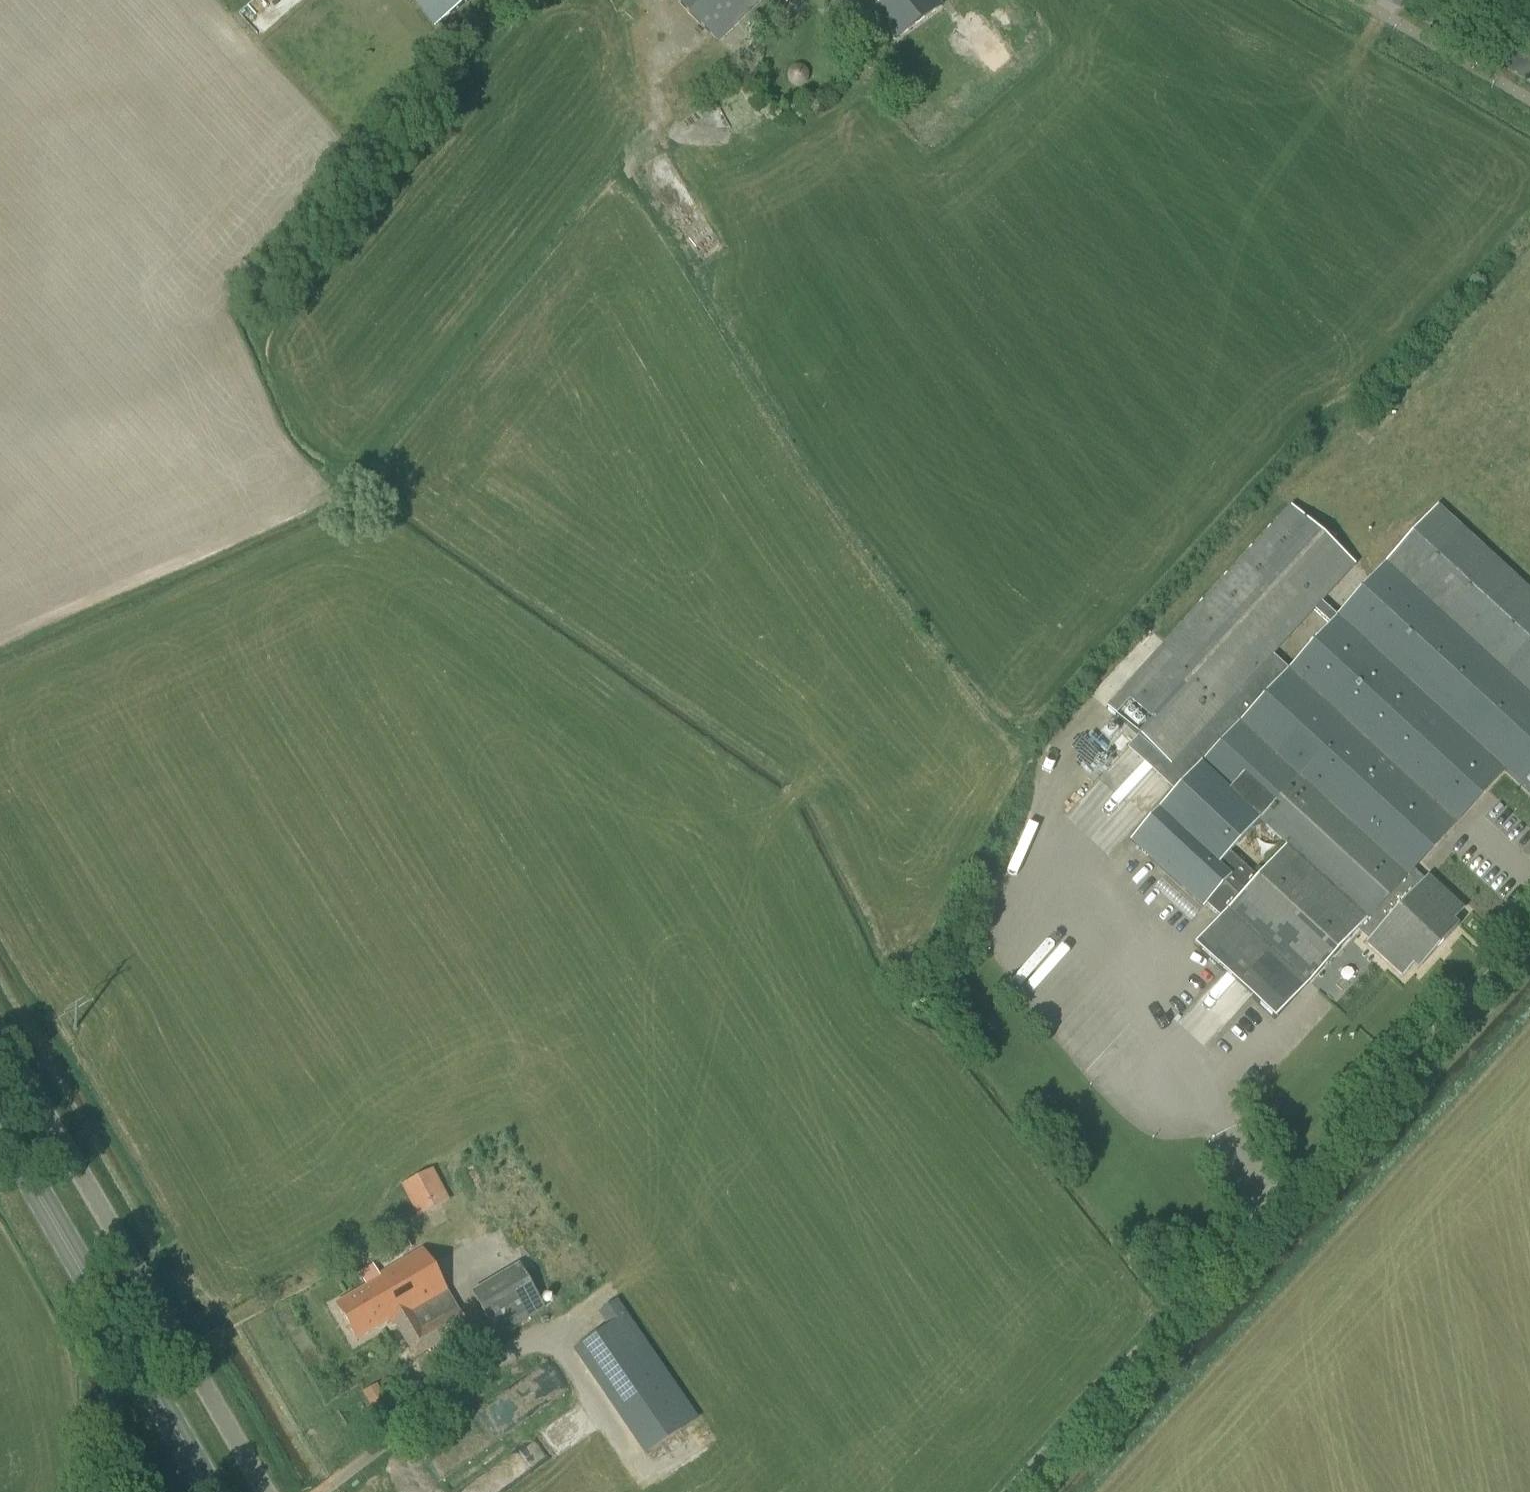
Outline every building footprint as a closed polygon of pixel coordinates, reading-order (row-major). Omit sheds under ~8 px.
[(435,27),(472,0),(414,0),(434,27),(435,27)] [(735,27),(762,0),(676,0),(719,44),(735,27)] [(858,7),(864,16),(872,9),(895,40),(941,6),(937,0),(867,0),(858,7)] [(1221,916),(1195,945),(1223,971),(1253,998),(1276,1020),(1314,978),(1358,931),(1361,934),(1370,942),(1369,943),(1404,975),(1464,910),(1429,877),(1425,881),(1413,870),(1421,862),(1486,791),(1506,769),(1529,791),(1529,589),(1438,505),(1337,615),(1322,601),(1356,564),(1292,505),(1165,643),(1107,707),(1139,736),(1186,780),(1174,792),(1131,840),(1204,907),(1207,903),(1221,916)] [(417,1218),(450,1201),(433,1168),(400,1186),(417,1218)] [(468,1328),(423,1251),(378,1278),(379,1281),(335,1307),(356,1342),(390,1321),(392,1325),(394,1324),(415,1359),(468,1328)] [(644,1457),(699,1420),(618,1299),(599,1311),(608,1325),(572,1351),(644,1457)]
